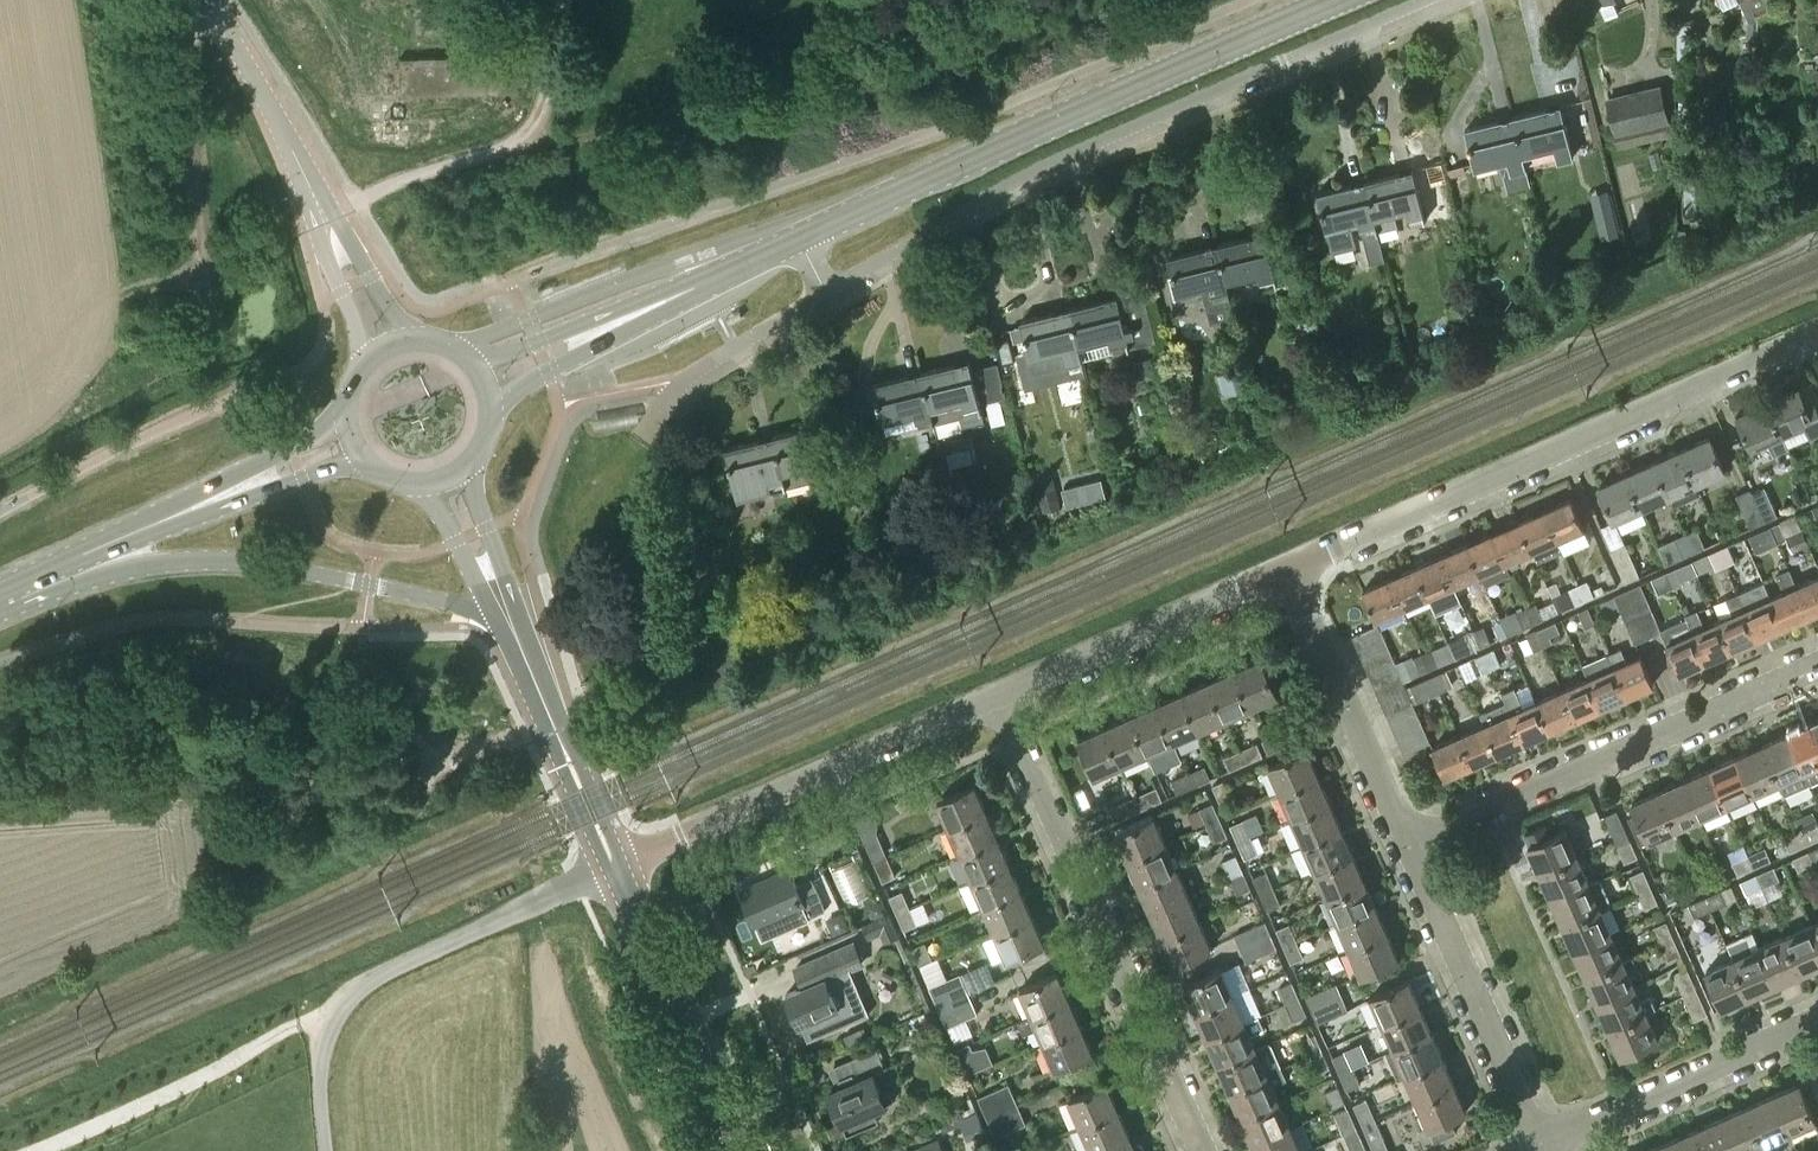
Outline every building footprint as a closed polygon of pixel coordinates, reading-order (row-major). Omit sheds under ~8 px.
[(1743,0),(1739,2),(1744,13),(1752,9),(1759,24),(1774,18),(1767,0),(1743,0)] [(1759,24),(1761,29),(1791,16),(1784,0),(1768,0),(1767,0),(1774,18),(1759,24)] [(453,61),(435,62),(436,92),(470,91),(469,61),(469,55),(453,56),(453,61)] [(436,92),(435,62),(435,56),(419,57),(419,62),(401,63),(401,58),(399,58),(401,95),(402,95),(402,93),(436,92)] [(1673,134),(1661,84),(1655,85),(1655,84),(1631,90),(1605,96),(1605,97),(1604,97),(1616,143),(1617,143),(1617,146),(1673,134)] [(1556,103),(1542,107),(1508,115),(1521,168),(1523,168),(1520,154),(1550,146),(1553,160),(1569,156),(1556,103)] [(1508,115),(1494,119),(1460,128),(1470,166),(1502,158),(1506,172),(1521,168),(1508,115)] [(1415,171),(1400,175),(1366,183),(1379,235),(1380,235),(1377,220),(1407,213),(1411,228),(1428,224),(1415,171)] [(1706,197),(1705,178),(1686,178),(1687,217),(1706,216),(1706,221),(1723,221),(1722,197),(1706,197)] [(1366,183),(1351,187),(1317,196),(1333,256),(1359,249),(1353,225),(1360,224),(1364,239),(1379,235),(1366,183)] [(1614,214),(1597,218),(1602,238),(1619,234),(1614,214)] [(1267,234),(1219,246),(1228,284),(1229,284),(1259,277),(1263,290),(1280,286),(1267,234)] [(1170,258),(1175,277),(1170,278),(1176,301),(1204,294),(1211,324),(1237,318),(1229,284),(1228,284),(1219,246),(1170,258)] [(1118,296),(1069,309),(1083,361),(1115,354),(1131,350),(1118,296)] [(1069,309),(1055,312),(1021,321),(1034,371),(1067,362),(1067,365),(1083,361),(1069,309)] [(969,360),(922,373),(936,425),(961,419),(963,428),(986,422),(969,360)] [(1153,360),(1133,365),(1137,378),(1156,373),(1153,360)] [(922,373),(874,385),(884,423),(916,414),(920,430),(936,425),(922,373)] [(1768,400),(1783,434),(1806,423),(1807,424),(1805,425),(1810,438),(1812,437),(1813,438),(1817,435),(1817,406),(1815,399),(1806,403),(1799,386),(1768,400)] [(865,401),(862,388),(848,392),(852,405),(865,401)] [(1783,434),(1768,400),(1737,414),(1751,448),(1767,441),(1773,455),(1788,448),(1782,434),(1783,434)] [(821,424),(773,436),(786,487),(834,475),(821,424)] [(773,436),(760,439),(726,448),(738,499),(786,487),(773,436)] [(1710,437),(1682,449),(1697,483),(1725,471),(1710,437)] [(1697,483),(1682,449),(1654,461),(1670,495),(1697,483)] [(1654,461),(1627,473),(1642,508),(1670,495),(1654,461)] [(1103,473),(1063,485),(1068,503),(1108,491),(1103,473)] [(1642,508),(1627,473),(1599,485),(1614,520),(1642,508)] [(1035,481),(1045,512),(1062,508),(1053,477),(1035,481)] [(1765,486),(1752,492),(1765,521),(1778,515),(1765,486)] [(1750,488),(1739,493),(1736,494),(1750,528),(1765,521),(1752,492),(1750,488)] [(1545,510),(1558,539),(1584,528),(1571,498),(1545,510)] [(1558,539),(1545,510),(1519,521),(1532,551),(1537,562),(1563,551),(1558,539)] [(1771,525),(1779,542),(1786,539),(1792,552),(1810,544),(1796,515),(1771,525)] [(1011,523),(1016,539),(1041,532),(1038,516),(1011,523)] [(939,551),(962,545),(957,519),(936,524),(939,551)] [(1519,521),(1493,532),(1506,562),(1532,551),(1519,521)] [(1779,542),(1771,525),(1748,535),(1756,552),(1779,542)] [(1685,533),(1693,552),(1705,547),(1697,528),(1685,533)] [(1493,532),(1467,544),(1480,573),(1506,562),(1493,532)] [(1693,552),(1685,533),(1675,538),(1683,557),(1693,552)] [(1640,577),(1625,543),(1611,549),(1625,582),(1640,577)] [(1467,544),(1441,555),(1454,585),(1480,573),(1467,544)] [(1728,545),(1718,549),(1726,565),(1735,561),(1728,545)] [(1726,565),(1718,549),(1693,560),(1699,574),(1715,566),(1716,569),(1726,565)] [(1454,585),(1441,555),(1416,567),(1429,596),(1454,585)] [(1699,574),(1693,560),(1666,572),(1674,589),(1684,584),(1683,581),(1699,574)] [(1416,567),(1390,578),(1403,607),(1429,596),(1416,567)] [(1785,591),(1772,597),(1785,626),(1810,615),(1797,586),(1796,583),(1789,568),(1776,574),(1783,588),(1785,591)] [(1797,586),(1810,615),(1817,611),(1817,576),(1797,586)] [(1403,607),(1390,578),(1363,590),(1377,619),(1403,607)] [(1579,583),(1586,600),(1595,596),(1587,580),(1579,583)] [(1586,600),(1579,583),(1553,595),(1560,612),(1586,600)] [(1627,589),(1639,615),(1649,637),(1662,631),(1641,584),(1627,589)] [(1627,589),(1614,595),(1626,622),(1639,615),(1627,589)] [(1746,609),(1746,608),(1738,592),(1725,598),(1733,614),(1720,620),(1733,649),(1759,638),(1746,609)] [(1560,612),(1553,595),(1545,599),(1534,593),(1522,598),(1526,607),(1534,623),(1560,612)] [(1772,597),(1746,608),(1746,609),(1759,638),(1785,626),(1772,597)] [(1534,623),(1526,607),(1515,608),(1524,628),(1534,623)] [(1569,635),(1570,634),(1596,623),(1588,607),(1562,618),(1569,635)] [(1733,649),(1720,620),(1706,626),(1698,608),(1687,613),(1689,618),(1708,661),(1733,649)] [(1708,661),(1689,618),(1662,630),(1681,672),(1682,672),(1684,674),(1695,670),(1694,667),(1708,661)] [(1545,625),(1551,636),(1561,632),(1556,620),(1545,625)] [(1359,651),(1385,639),(1378,624),(1352,636),(1359,651)] [(1551,636),(1545,625),(1537,628),(1545,645),(1553,642),(1551,636)] [(1484,626),(1475,629),(1483,646),(1491,643),(1484,626)] [(1545,645),(1537,628),(1518,637),(1519,640),(1512,643),(1518,657),(1545,645)] [(1483,646),(1475,629),(1465,634),(1465,633),(1448,641),(1456,658),(1483,646)] [(1390,652),(1385,639),(1359,651),(1364,663),(1390,652)] [(1433,648),(1424,652),(1431,669),(1440,665),(1433,648)] [(1485,652),(1493,669),(1502,665),(1494,648),(1485,652)] [(1616,667),(1628,696),(1655,684),(1642,655),(1628,661),(1622,649),(1610,654),(1616,666),(1616,667)] [(1396,665),(1390,652),(1364,663),(1370,676),(1396,665)] [(1431,669),(1424,652),(1413,657),(1421,673),(1431,669)] [(1493,669),(1485,652),(1459,664),(1466,680),(1493,669)] [(1616,666),(1610,654),(1584,665),(1590,678),(1602,707),(1628,696),(1616,667),(1616,666)] [(1421,673),(1413,657),(1396,665),(1402,678),(1403,681),(1421,673)] [(1261,659),(1235,671),(1251,708),(1278,697),(1261,659)] [(1402,678),(1396,665),(1370,676),(1376,689),(1402,678)] [(1251,708),(1235,671),(1209,682),(1225,719),(1251,708)] [(1433,675),(1441,691),(1450,687),(1442,671),(1433,675)] [(1441,691),(1433,675),(1406,687),(1407,691),(1413,703),(1413,704),(1418,702),(1417,701),(1441,691)] [(1403,681),(1402,678),(1376,689),(1381,702),(1407,691),(1406,687),(1403,681)] [(1602,707),(1590,678),(1564,690),(1577,719),(1602,707)] [(1225,719),(1209,682),(1183,693),(1199,731),(1225,719)] [(1551,730),(1538,701),(1524,707),(1516,687),(1503,693),(1507,702),(1525,742),(1551,730)] [(1577,719),(1564,690),(1538,701),(1551,730),(1577,719)] [(1407,691),(1381,702),(1387,715),(1413,703),(1407,691)] [(1199,731),(1183,693),(1157,705),(1173,742),(1199,731)] [(1525,742),(1507,702),(1481,714),(1486,724),(1499,753),(1525,742)] [(1413,704),(1413,703),(1387,715),(1393,728),(1419,716),(1413,704)] [(1173,742),(1157,705),(1131,716),(1147,753),(1173,742)] [(1131,716),(1105,728),(1121,764),(1147,753),(1131,716)] [(1424,729),(1419,716),(1393,728),(1399,741),(1424,729)] [(1789,733),(1812,783),(1813,785),(1817,783),(1817,728),(1815,722),(1789,733)] [(1486,724),(1460,736),(1473,765),(1499,753),(1486,724)] [(1121,764),(1105,728),(1079,739),(1095,776),(1121,764)] [(1263,742),(1269,755),(1300,741),(1294,728),(1263,742)] [(1430,742),(1424,729),(1399,741),(1404,753),(1430,742)] [(1812,783),(1789,733),(1763,745),(1780,782),(1785,795),(1812,783)] [(1473,765),(1460,736),(1434,748),(1446,777),(1473,765)] [(1257,743),(1241,750),(1246,763),(1263,755),(1257,743)] [(1780,782),(1763,745),(1737,756),(1754,794),(1780,782)] [(1281,792),(1319,775),(1307,749),(1270,765),(1281,792)] [(1246,763),(1241,750),(1224,757),(1230,770),(1246,763)] [(1737,756),(1711,768),(1728,806),(1754,794),(1737,756)] [(1205,766),(1188,773),(1194,786),(1211,779),(1205,766)] [(1728,806),(1711,768),(1685,780),(1702,817),(1728,806)] [(1194,786),(1188,773),(1172,780),(1177,793),(1194,786)] [(1330,801),(1319,775),(1281,792),(1293,818),(1330,801)] [(1685,780),(1659,791),(1676,829),(1702,817),(1685,780)] [(1214,787),(1221,803),(1234,798),(1227,781),(1214,787)] [(949,828),(987,811),(975,785),(938,801),(949,828)] [(1160,788),(1135,799),(1141,813),(1166,802),(1160,788)] [(1676,829),(1659,791),(1633,803),(1649,841),(1676,829)] [(1141,813),(1135,799),(1111,810),(1117,824),(1141,813)] [(1341,827),(1330,801),(1293,818),(1304,844),(1341,827)] [(1207,825),(1220,819),(1213,803),(1200,809),(1207,825)] [(1632,840),(1617,808),(1603,814),(1618,846),(1632,840)] [(998,837),(987,811),(949,828),(960,854),(998,837)] [(1129,859),(1166,843),(1155,816),(1118,833),(1129,859)] [(1542,837),(1543,839),(1529,845),(1541,872),(1579,856),(1567,829),(1565,829),(1559,817),(1537,827),(1542,837)] [(1220,819),(1207,825),(1215,841),(1228,835),(1220,819)] [(1237,842),(1251,836),(1243,819),(1230,825),(1237,842)] [(1807,845),(1817,840),(1817,825),(1817,824),(1800,832),(1807,845)] [(1341,827),(1304,844),(1315,870),(1353,853),(1341,827)] [(877,867),(892,860),(877,828),(862,834),(877,867)] [(1807,845),(1800,832),(1784,839),(1790,852),(1807,845)] [(1251,836),(1237,842),(1245,858),(1258,853),(1251,836)] [(1010,863),(998,837),(960,854),(972,880),(1010,863)] [(1632,840),(1618,846),(1625,861),(1638,855),(1632,840)] [(1177,869),(1166,843),(1129,859),(1140,885),(1177,869)] [(1766,847),(1749,854),(1755,868),(1771,860),(1766,847)] [(1810,851),(1816,864),(1817,862),(1817,847),(1810,851)] [(1816,864),(1810,851),(1793,858),(1799,871),(1816,864)] [(1353,853),(1315,870),(1327,896),(1364,879),(1353,853)] [(1755,868),(1749,854),(1732,862),(1738,875),(1755,868)] [(1230,878),(1244,872),(1236,855),(1223,861),(1230,878)] [(1590,882),(1579,856),(1541,872),(1552,898),(1590,882)] [(892,860),(877,867),(883,881),(898,875),(892,860)] [(1021,889),(1010,863),(972,880),(983,906),(1021,889)] [(1758,874),(1763,886),(1780,879),(1774,866),(1758,874)] [(811,879),(801,883),(795,885),(787,868),(740,889),(756,926),(802,906),(808,916),(824,909),(811,879)] [(1702,891),(1696,875),(1693,868),(1688,871),(1691,877),(1685,879),(1686,882),(1680,885),(1686,897),(1702,891)] [(1188,894),(1177,869),(1140,885),(1151,911),(1188,894)] [(1638,892),(1651,886),(1643,869),(1630,875),(1638,892)] [(1699,873),(1696,875),(1702,891),(1719,883),(1714,870),(1700,876),(1699,873)] [(1244,872),(1230,878),(1238,895),(1251,889),(1244,872)] [(1261,894),(1274,888),(1267,872),(1253,877),(1261,894)] [(1763,886),(1758,874),(1741,881),(1746,894),(1763,886)] [(1590,882),(1552,898),(1564,925),(1601,908),(1611,905),(1600,878),(1590,883),(1590,882)] [(1376,905),(1364,879),(1327,896),(1338,921),(1376,905)] [(1651,886),(1638,892),(1645,908),(1658,903),(1651,886)] [(1274,888),(1261,894),(1268,911),(1281,905),(1274,888)] [(1033,915),(1021,889),(983,906),(995,932),(1033,915)] [(1722,889),(1705,897),(1711,910),(1728,903),(1722,889)] [(897,913),(910,907),(902,891),(889,897),(897,913)] [(1200,920),(1188,894),(1151,911),(1162,936),(1200,920)] [(1711,910),(1705,897),(1689,904),(1694,917),(1711,910)] [(1387,931),(1376,905),(1338,921),(1349,947),(1387,931)] [(918,924),(910,907),(897,913),(904,930),(918,924)] [(1613,934),(1601,908),(1564,925),(1575,951),(1613,934)] [(1033,915),(995,932),(1006,959),(1044,942),(1033,915)] [(889,916),(865,927),(869,937),(883,932),(887,943),(899,938),(889,916)] [(1200,920),(1162,936),(1174,963),(1211,946),(1200,920)] [(1271,935),(1265,921),(1234,934),(1240,947),(1271,935)] [(1661,944),(1674,939),(1666,921),(1653,927),(1661,944)] [(1283,946),(1297,940),(1289,924),(1276,929),(1283,946)] [(1812,924),(1786,936),(1802,972),(1817,965),(1817,937),(1812,924)] [(1399,957),(1387,931),(1349,947),(1361,974),(1399,957)] [(1613,934),(1575,951),(1587,977),(1624,960),(1613,934)] [(1271,935),(1240,947),(1246,961),(1277,948),(1271,935)] [(1802,972),(1786,936),(1760,947),(1777,984),(1802,972)] [(932,939),(912,948),(920,965),(940,957),(932,939)] [(1681,954),(1674,939),(1661,944),(1668,960),(1681,954)] [(1304,957),(1297,940),(1283,946),(1291,962),(1304,957)] [(786,995),(798,1024),(800,1024),(805,1035),(840,1019),(836,1008),(837,1008),(824,978),(862,962),(853,941),(795,966),(803,987),(786,995)] [(1760,947),(1734,959),(1751,996),(1777,984),(1760,947)] [(1624,960),(1587,977),(1598,1003),(1636,986),(1630,973),(1638,970),(1632,957),(1624,961),(1624,960)] [(1751,996),(1734,959),(1707,971),(1724,1007),(1751,996)] [(1681,991),(1695,984),(1688,968),(1673,974),(1681,991)] [(1195,1012),(1233,996),(1221,969),(1184,986),(1195,1012)] [(952,996),(967,989),(960,973),(929,987),(936,1003),(952,996)] [(1031,1016),(1068,1000),(1057,973),(1019,990),(1031,1016)] [(1383,1024),(1420,1008),(1408,981),(1372,998),(1383,1024)] [(1286,1004),(1299,998),(1292,982),(1279,987),(1286,1004)] [(1343,997),(1337,984),(1337,983),(1306,997),(1312,1010),(1343,997)] [(1710,1017),(1695,984),(1681,991),(1695,1023),(1710,1017)] [(1641,1000),(1636,986),(1598,1003),(1609,1029),(1647,1013),(1656,1008),(1651,996),(1641,1000)] [(973,1002),(967,989),(952,996),(957,1009),(973,1002)] [(952,996),(936,1003),(942,1016),(957,1009),(952,996)] [(1244,1022),(1233,996),(1195,1012),(1207,1038),(1244,1022)] [(1343,997),(1312,1010),(1318,1023),(1348,1010),(1343,997)] [(1307,1015),(1299,998),(1286,1004),(1293,1020),(1307,1015)] [(1068,1000),(1031,1016),(1018,1021),(1024,1035),(1036,1030),(1042,1042),(1080,1026),(1068,1000)] [(973,1002),(957,1009),(942,1016),(955,1043),(968,1037),(961,1021),(978,1013),(973,1002)] [(1420,1008),(1383,1024),(1395,1050),(1432,1033),(1420,1008)] [(1647,1013),(1609,1029),(1621,1056),(1658,1039),(1647,1013)] [(1260,1015),(1244,1022),(1207,1038),(1218,1064),(1255,1047),(1251,1037),(1266,1030),(1260,1015)] [(1080,1026),(1042,1042),(1053,1069),(1091,1052),(1080,1026)] [(864,1027),(844,1035),(848,1045),(867,1036),(864,1027)] [(1432,1033),(1395,1050),(1387,1053),(1398,1079),(1406,1076),(1443,1059),(1432,1033)] [(1309,1056),(1323,1050),(1315,1034),(1302,1039),(1309,1056)] [(1269,1041),(1255,1047),(1218,1064),(1229,1090),(1281,1067),(1269,1041)] [(970,1043),(957,1049),(964,1066),(977,1060),(970,1043)] [(873,1109),(884,1105),(891,1102),(886,1089),(879,1092),(872,1074),(884,1069),(874,1049),(834,1067),(842,1085),(829,1091),(841,1124),(846,1134),(878,1121),(873,1109)] [(1330,1067),(1323,1050),(1309,1056),(1316,1073),(1330,1067)] [(1340,1073),(1353,1068),(1346,1051),(1333,1057),(1340,1073)] [(1443,1059),(1406,1076),(1417,1102),(1455,1085),(1443,1059)] [(1281,1067),(1229,1090),(1240,1115),(1278,1099),(1273,1087),(1287,1081),(1281,1067)] [(1360,1084),(1353,1068),(1340,1073),(1347,1090),(1360,1084)] [(1079,1125),(1116,1109),(1104,1082),(1067,1099),(1079,1125)] [(1773,1095),(1789,1131),(1815,1119),(1799,1083),(1773,1095)] [(1016,1103),(1017,1103),(1009,1084),(978,1097),(989,1123),(1003,1117),(998,1104),(1013,1097),(1016,1103)] [(1325,1091),(1332,1109),(1346,1103),(1338,1085),(1325,1091)] [(1455,1085),(1417,1102),(1429,1129),(1430,1128),(1436,1141),(1457,1131),(1451,1118),(1466,1112),(1455,1085)] [(1789,1131),(1773,1095),(1747,1107),(1763,1143),(1789,1131)] [(1003,1117),(989,1123),(995,1137),(1027,1123),(1017,1103),(1016,1103),(1013,1097),(998,1104),(1003,1117)] [(1278,1099),(1240,1115),(1251,1141),(1289,1125),(1278,1099)] [(1363,1126),(1376,1120),(1367,1099),(1354,1105),(1363,1126)] [(1747,1107),(1721,1118),(1735,1150),(1744,1150),(1763,1143),(1747,1107)] [(1342,1131),(1357,1125),(1349,1108),(1334,1114),(1342,1131)] [(1116,1109),(1079,1125),(1090,1150),(1127,1134),(1116,1109)] [(1721,1118),(1695,1130),(1704,1150),(1735,1150),(1721,1118)] [(1376,1120),(1363,1126),(1374,1150),(1379,1150),(1388,1147),(1376,1120)] [(1289,1125),(1251,1141),(1256,1150),(1299,1150),(1300,1150),(1289,1125)] [(1342,1131),(1351,1150),(1368,1150),(1357,1125),(1342,1131)] [(1695,1130),(1669,1141),(1673,1150),(1704,1150),(1695,1130)] [(1090,1150),(1089,1150),(1134,1150),(1127,1134),(1090,1150)] [(941,1139),(914,1150),(945,1150),(941,1139)] [(1669,1141),(1646,1150),(1673,1150),(1669,1141)]
